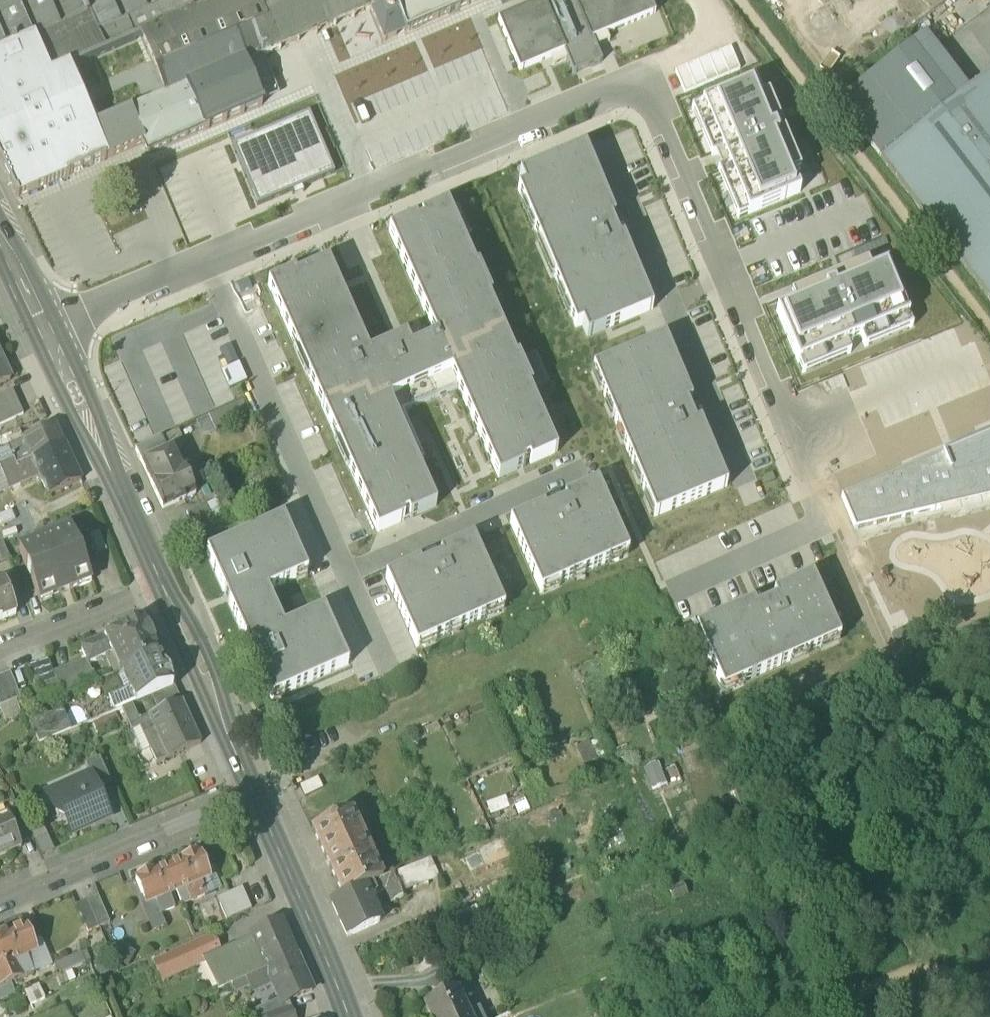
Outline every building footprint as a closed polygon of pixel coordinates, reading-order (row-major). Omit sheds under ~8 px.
[(197,11),(139,36),(163,94),(94,124),(70,65),(50,74),(33,36),(0,51),(0,166),(16,199),(143,144),(147,152),(146,152),(147,154),(205,129),(206,131),(280,99),(279,98),(263,59),(371,12),(383,39),(384,42),(483,0),(225,0),(207,7),(206,5),(198,8),(199,11),(197,11)] [(33,36),(50,74),(70,65),(139,36),(197,11),(196,9),(194,10),(190,0),(0,0),(0,51),(33,36)] [(498,21),(520,72),(550,59),(564,53),(567,62),(573,76),(602,63),(596,49),(593,41),(606,35),(655,15),(649,0),(547,0),(498,21)] [(596,49),(610,43),(606,35),(593,41),(596,49)] [(925,35),(911,46),(953,102),(968,91),(925,35)] [(838,102),(880,158),(953,102),(911,46),(838,102)] [(731,49),(720,53),(729,75),(740,71),(731,49)] [(550,59),(553,68),(567,62),(564,53),(550,59)] [(720,53),(709,58),(718,80),(729,75),(720,53)] [(709,58),(698,63),(707,84),(718,80),(709,58)] [(698,63),(687,67),(696,89),(707,84),(698,63)] [(687,67),(676,72),(685,94),(696,89),(687,67)] [(953,102),(880,158),(989,302),(989,74),(968,91),(953,102)] [(793,175),(761,99),(754,82),(702,104),(722,152),(728,166),(748,214),(800,193),(793,175)] [(761,99),(793,175),(800,172),(768,97),(761,99)] [(712,156),(722,152),(702,104),(692,108),(712,156)] [(309,115),(232,147),(257,208),(335,175),(309,115)] [(819,170),(806,138),(799,142),(812,173),(819,170)] [(524,188),(518,191),(576,329),(582,326),(587,338),(653,311),(623,240),(619,241),(611,221),(615,219),(585,149),(519,176),(524,188)] [(728,166),(718,171),(738,219),(748,214),(728,166)] [(436,507),(417,464),(389,401),(451,374),(458,389),(499,480),(525,468),(523,464),(529,461),(531,465),(557,454),(529,391),(532,390),(518,359),(516,360),(489,300),(492,299),(478,269),(476,270),(447,207),(421,218),(423,222),(417,225),(416,221),(389,233),(436,339),(411,350),(406,339),(369,355),(328,264),(296,278),(295,275),(268,286),(296,349),(293,351),(307,381),(309,380),(336,440),(334,441),(347,471),(350,470),(378,533),(404,522),(403,518),(408,515),(410,519),(436,507)] [(886,237),(854,250),(857,258),(889,245),(886,237)] [(870,272),(794,304),(777,311),(799,363),(847,343),(861,337),(909,317),(887,265),(870,272)] [(794,304),(870,272),(867,265),(791,297),(794,304)] [(909,317),(861,337),(865,347),(913,327),(909,317)] [(665,340),(593,370),(655,518),(727,488),(700,424),(696,426),(687,405),(692,403),(665,340)] [(847,343),(799,363),(803,373),(851,353),(847,343)] [(9,382),(11,381),(0,356),(0,386),(9,382)] [(247,382),(239,364),(221,372),(229,390),(247,382)] [(403,413),(458,389),(451,374),(389,401),(417,464),(425,461),(403,413)] [(24,415),(13,391),(0,397),(0,417),(3,423),(0,424),(0,425),(24,415)] [(211,417),(217,428),(243,416),(238,404),(211,417)] [(217,428),(211,417),(211,416),(195,423),(203,440),(219,433),(217,428)] [(32,460),(64,445),(55,426),(7,447),(0,450),(0,466),(13,461),(16,467),(32,460)] [(161,439),(168,454),(175,451),(188,444),(181,430),(161,439)] [(842,498),(855,530),(939,510),(989,498),(989,435),(943,454),(943,455),(842,498)] [(136,451),(143,466),(168,454),(161,439),(136,451)] [(81,481),(64,445),(32,460),(40,478),(48,496),(81,481)] [(196,495),(184,469),(175,451),(168,454),(143,466),(151,484),(163,511),(173,506),(173,507),(186,501),(186,500),(196,495)] [(10,491),(40,478),(32,460),(16,467),(13,461),(0,466),(0,469),(1,472),(2,473),(10,491)] [(0,472),(0,496),(10,491),(2,473),(1,472),(0,472)] [(628,554),(598,485),(564,500),(566,503),(545,512),(544,509),(510,524),(541,593),(628,554)] [(939,510),(942,519),(989,508),(989,498),(939,510)] [(206,506),(215,525),(226,520),(217,501),(206,506)] [(187,515),(196,534),(215,525),(206,506),(187,515)] [(308,574),(283,519),(206,554),(272,700),(348,666),(324,611),(284,629),(267,592),(308,574)] [(19,550),(40,602),(92,582),(71,530),(19,550)] [(90,537),(97,555),(107,552),(99,533),(90,537)] [(504,609),(473,540),(440,555),(441,559),(421,568),(419,564),(386,579),(417,648),(504,609)] [(10,560),(3,542),(0,543),(0,564),(10,560)] [(840,640),(812,578),(773,595),(776,600),(756,609),(753,604),(696,630),(723,691),(840,640)] [(0,584),(0,621),(17,614),(4,582),(0,584)] [(104,638),(105,639),(80,649),(86,662),(88,666),(89,665),(104,658),(112,654),(115,653),(121,667),(118,668),(122,674),(158,657),(159,656),(146,628),(138,625),(104,638)] [(112,654),(104,658),(113,677),(122,674),(118,668),(121,667),(115,653),(112,654)] [(158,657),(122,674),(136,704),(152,697),(173,689),(158,657)] [(86,662),(54,674),(49,662),(28,668),(36,689),(40,687),(44,696),(60,691),(62,696),(63,696),(97,683),(93,675),(89,665),(88,666),(86,662)] [(21,700),(10,674),(0,678),(0,708),(21,700)] [(132,706),(136,704),(122,674),(113,677),(112,678),(99,683),(107,701),(108,701),(114,713),(122,710),(132,706)] [(159,713),(181,703),(174,688),(173,689),(152,697),(159,713)] [(136,704),(132,706),(139,721),(159,713),(152,697),(136,704)] [(159,713),(139,721),(137,722),(140,729),(150,751),(156,764),(157,766),(169,760),(169,759),(200,745),(181,703),(159,713)] [(137,722),(139,721),(132,706),(122,710),(132,733),(140,729),(137,722)] [(31,725),(39,745),(71,732),(63,712),(31,725)] [(121,724),(115,713),(93,725),(98,736),(121,724)] [(140,729),(132,733),(127,735),(137,757),(150,751),(140,729)] [(597,761),(590,743),(576,748),(583,766),(597,761)] [(91,774),(98,790),(111,784),(100,758),(86,765),(90,775),(91,774)] [(668,787),(659,764),(644,770),(653,793),(668,787)] [(66,820),(73,835),(95,825),(98,818),(109,813),(98,790),(91,774),(90,775),(56,790),(61,801),(55,816),(66,820)] [(301,788),(305,798),(322,789),(318,779),(301,788)] [(486,804),(491,816),(510,809),(506,797),(486,804)] [(512,803),(519,818),(532,812),(525,797),(512,803)] [(11,819),(16,833),(28,828),(18,808),(8,812),(11,819)] [(312,831),(343,898),(383,880),(352,813),(312,831)] [(19,847),(20,849),(22,848),(16,833),(11,819),(0,824),(0,855),(19,847)] [(29,828),(33,835),(44,830),(40,823),(29,828)] [(33,835),(43,856),(54,851),(44,830),(33,835)] [(182,865),(168,870),(178,892),(186,889),(192,902),(205,896),(200,883),(208,880),(209,879),(205,870),(199,855),(181,862),(182,865)] [(393,876),(401,894),(438,878),(430,859),(393,876)] [(213,867),(205,870),(209,879),(208,880),(213,893),(222,889),(213,867)] [(169,896),(178,892),(168,870),(155,875),(154,873),(136,881),(142,897),(146,906),(155,902),(161,915),(174,910),(169,896)] [(393,876),(383,880),(343,898),(332,904),(348,939),(380,924),(368,899),(385,891),(391,905),(403,899),(401,894),(393,876)] [(200,883),(205,896),(213,893),(208,880),(200,883)] [(669,892),(673,901),(686,896),(682,887),(669,892)] [(217,900),(227,921),(252,910),(242,889),(217,900)] [(146,906),(142,897),(138,898),(152,932),(165,927),(161,915),(155,902),(146,906)] [(88,903),(99,928),(110,924),(99,898),(88,903)] [(77,907),(88,933),(99,928),(88,903),(77,907)] [(254,939),(260,951),(268,970),(296,957),(281,924),(282,924),(281,922),(252,935),(254,939)] [(0,938),(0,955),(12,982),(26,977),(24,972),(32,969),(27,956),(36,953),(32,943),(26,928),(9,935),(8,934),(0,938)] [(154,963),(162,981),(205,962),(210,960),(221,955),(221,954),(213,937),(154,963)] [(42,939),(32,943),(36,953),(27,956),(32,969),(24,972),(26,977),(53,965),(42,939)] [(254,939),(233,948),(239,960),(260,951),(254,939)] [(120,945),(112,960),(129,968),(136,953),(120,945)] [(245,980),(268,970),(260,951),(239,960),(233,948),(221,954),(221,955),(210,960),(223,990),(243,982),(242,981),(245,980)] [(54,965),(59,977),(87,966),(81,953),(54,965)] [(12,982),(0,955),(0,987),(12,982)] [(104,957),(93,962),(100,977),(111,972),(104,957)] [(310,990),(296,957),(268,970),(274,982),(275,985),(281,999),(284,1005),(290,1002),(312,992),(311,989),(310,990)] [(218,992),(223,990),(210,960),(205,962),(218,992)] [(268,970),(245,980),(252,995),(275,985),(274,982),(268,970)] [(708,983),(711,993),(725,988),(722,979),(708,983)] [(17,995),(13,984),(12,984),(0,989),(0,1002),(17,995)] [(25,993),(30,1006),(46,999),(40,986),(25,993)] [(428,1016),(481,1016),(478,1011),(467,1016),(456,992),(424,1007),(428,1016)] [(292,1008),(290,1002),(284,1005),(281,999),(251,1012),(252,1016),(266,1016),(292,1008)] [(292,1008),(266,1016),(295,1016),(292,1008)]
